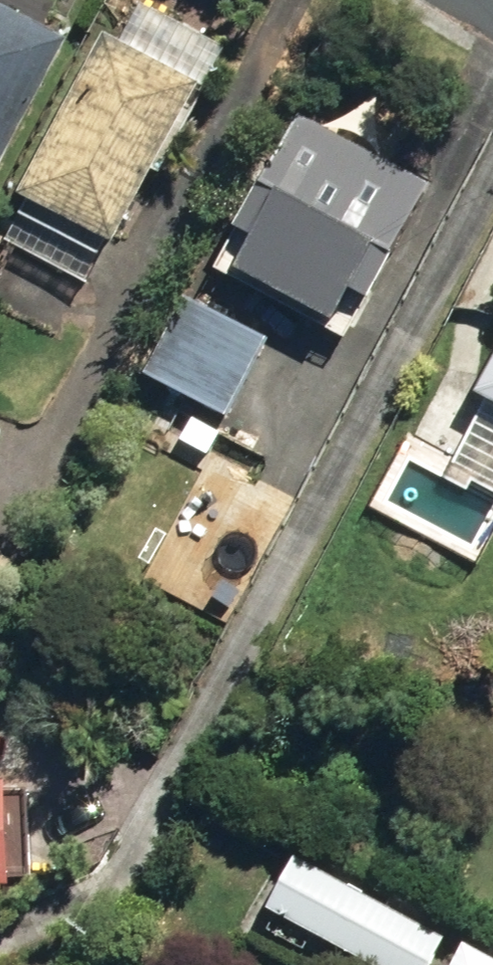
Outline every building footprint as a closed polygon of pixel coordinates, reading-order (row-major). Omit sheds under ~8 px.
[(6,179),(80,31),(19,0),(0,0),(0,176),(6,179)] [(124,224),(135,229),(210,73),(214,75),(231,38),(170,9),(152,46),(112,26),(37,183),(38,183),(124,224)] [(256,253),(352,308),(371,277),(384,285),(441,179),(317,108),(257,212),(274,222),(256,253)] [(38,183),(14,231),(97,274),(124,224),(38,183)] [(155,364),(241,407),(278,330),(192,287),(155,364)] [(492,471),(492,393),(461,455),(492,471)] [(222,580),(239,588),(253,559),(236,551),(222,580)] [(32,875),(29,763),(0,764),(0,876),(32,875)] [(398,964),(440,964),(460,928),(316,847),(286,902),(398,964)] [(492,923),(468,964),(492,964),(492,923)]
